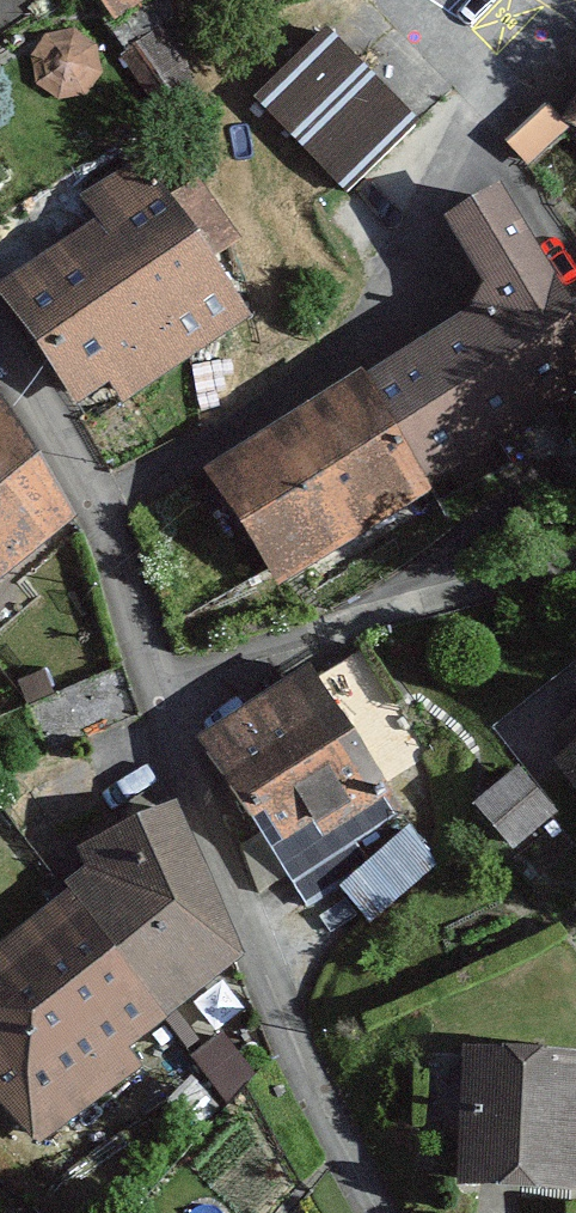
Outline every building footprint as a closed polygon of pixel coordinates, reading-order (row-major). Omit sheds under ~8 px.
[(109,18),(144,0),(100,0),(109,18)] [(334,32),(265,103),(348,184),(417,113),(334,32)] [(0,274),(0,298),(76,406),(117,377),(133,401),(260,312),(157,165),(0,274)] [(383,386),(437,472),(575,385),(575,321),(492,187),(440,219),(499,313),(383,386)] [(383,386),(210,478),(273,584),(437,472),(383,386)] [(0,400),(0,569),(83,504),(1,399),(0,400)] [(317,673),(216,740),(308,878),(409,811),(317,673)] [(550,752),(575,789),(575,733),(550,752)] [(518,771),(473,811),(512,855),(557,814),(518,771)] [(0,951),(0,1076),(49,1138),(163,1037),(159,1021),(258,950),(165,806),(77,845),(86,874),(0,951)] [(342,872),(366,909),(439,860),(414,824),(342,872)] [(451,1044),(445,1182),(575,1188),(575,1162),(575,1049),(451,1044)]
